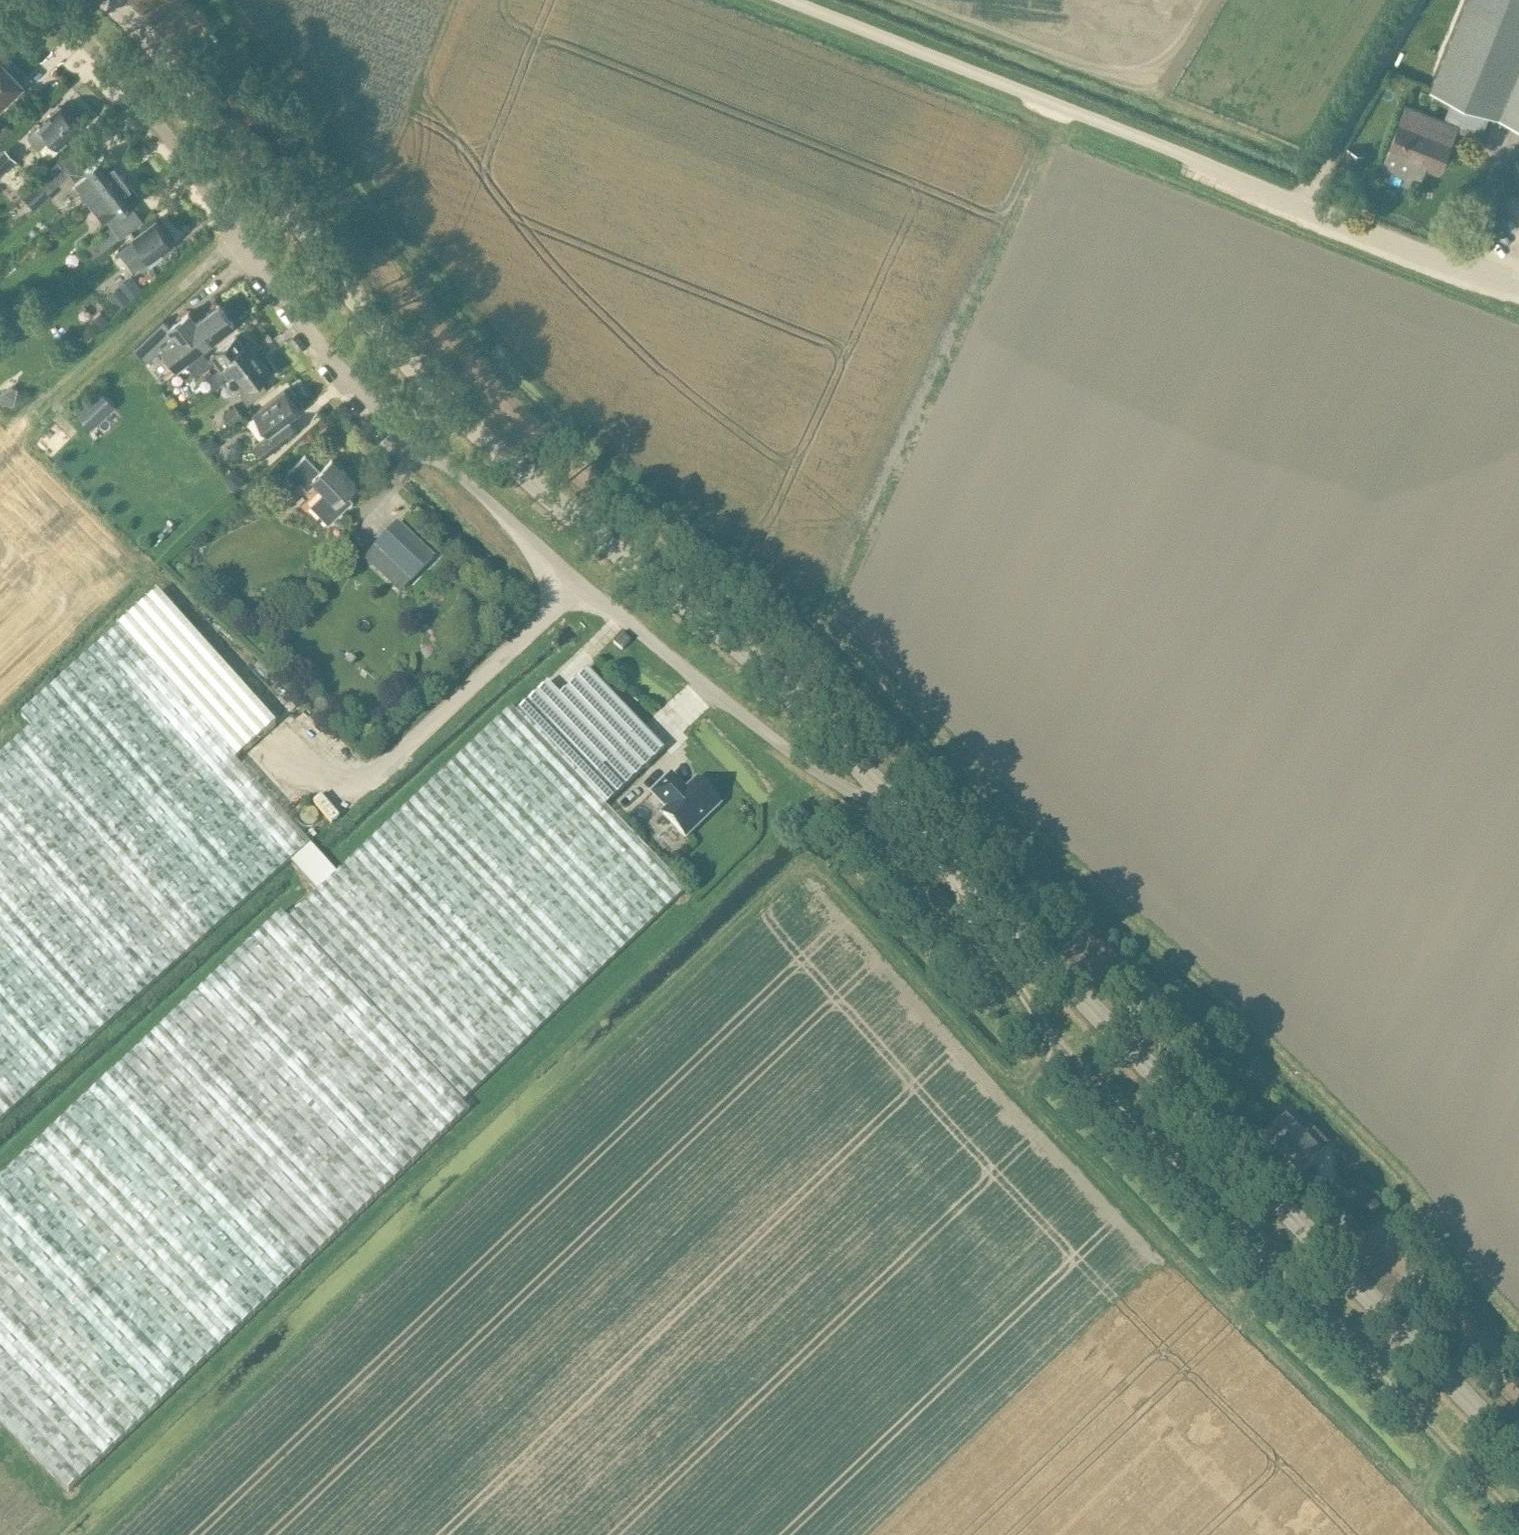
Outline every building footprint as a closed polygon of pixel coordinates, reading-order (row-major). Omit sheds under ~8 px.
[(1427,83),(1505,114),(1518,120),(1518,0),(1463,0),(1427,83)] [(20,81),(10,71),(12,64),(7,60),(0,61),(0,100),(20,81)] [(1401,114),(1386,151),(1388,152),(1427,169),(1438,173),(1453,135),(1455,129),(1478,138),(1490,110),(1453,96),(1439,130),(1401,114)] [(38,126),(28,136),(38,147),(48,137),(58,147),(80,126),(61,105),(38,126)] [(13,130),(6,123),(0,128),(0,142),(13,130)] [(17,160),(4,146),(0,149),(0,176),(17,160)] [(105,188),(121,175),(104,152),(95,159),(91,153),(72,168),(79,177),(75,180),(90,199),(105,188)] [(48,192),(69,173),(57,161),(31,186),(41,196),(47,191),(48,192)] [(105,188),(90,199),(104,217),(107,214),(116,225),(135,211),(129,204),(138,197),(121,175),(105,188)] [(140,269),(150,261),(173,243),(155,221),(133,237),(141,248),(130,256),(140,269)] [(92,257),(119,237),(111,226),(84,246),(92,257)] [(131,274),(118,284),(125,294),(129,298),(142,288),(139,284),(131,274)] [(164,320),(131,344),(134,348),(139,356),(157,343),(172,365),(186,355),(188,358),(235,324),(219,302),(195,319),(189,311),(169,326),(167,324),(167,323),(164,320)] [(101,311),(91,319),(98,328),(108,321),(101,311)] [(230,364),(237,374),(246,367),(259,357),(248,342),(239,349),(233,341),(213,357),(223,370),(230,364)] [(196,378),(213,364),(204,353),(187,366),(196,378)] [(246,367),(237,374),(244,383),(238,389),(249,403),(268,388),(263,380),(272,373),(259,357),(246,367)] [(13,404),(17,388),(11,386),(0,392),(0,400),(13,404)] [(92,429),(116,406),(97,387),(74,410),(92,429)] [(262,458),(287,439),(298,430),(290,420),(301,411),(285,392),(255,415),(269,433),(252,445),(262,458)] [(230,423),(242,414),(235,404),(223,413),(230,423)] [(320,469),(305,454),(286,473),(296,483),(299,480),(308,488),(317,480),(326,489),(312,503),(329,521),(353,499),(346,492),(356,482),(332,457),(320,469)] [(233,468),(223,475),(233,490),(244,482),(233,468)] [(376,548),(375,550),(409,583),(410,582),(433,560),(398,526),(376,548)] [(289,863),(310,844),(235,762),(275,726),(157,594),(21,716),(32,728),(0,757),(0,1122),(289,863)] [(626,647),(630,643),(621,635),(613,644),(622,652),(626,647)] [(0,1182),(0,1423),(68,1494),(200,1367),(272,1298),(467,1111),(462,1105),(685,891),(607,809),(605,808),(664,751),(648,735),(609,695),(586,672),(559,698),(547,685),(525,706),(516,714),(512,710),(339,875),(318,895),(289,922),(281,915),(272,924),(236,959),(237,960),(0,1182)] [(671,773),(648,794),(664,811),(660,815),(685,842),(686,841),(722,806),(697,779),(686,789),(671,773)] [(313,827),(316,825),(318,822),(319,819),(318,815),(318,814),(317,812),(314,810),(311,808),(307,808),(304,809),(302,811),(300,813),(299,816),(298,819),(299,822),(301,825),(303,827),(306,828),(310,828),(313,827)] [(310,845),(290,863),(317,892),(336,874),(310,845)] [(1306,1129),(1294,1117),(1286,1123),(1272,1135),(1265,1141),(1298,1176),(1304,1171),(1318,1158),(1329,1148),(1309,1127),(1306,1129)] [(1368,1196),(1357,1208),(1368,1219),(1380,1208),(1368,1196)]
